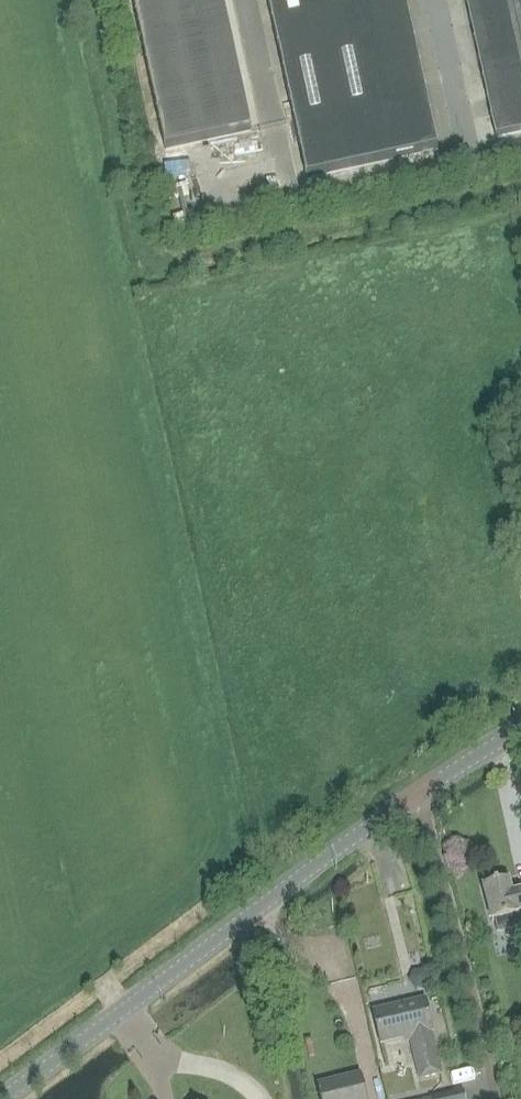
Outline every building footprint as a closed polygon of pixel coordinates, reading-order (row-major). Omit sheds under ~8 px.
[(230,33),(223,0),(147,0),(133,3),(144,52),(230,33)] [(300,145),(385,126),(380,100),(375,76),(369,52),(364,27),(359,3),(358,0),(268,0),(300,145)] [(364,27),(409,17),(405,0),(370,0),(359,3),(364,27)] [(465,1),(470,21),(513,12),(511,0),(471,0),(465,1)] [(513,12),(520,10),(520,0),(511,0),(513,12)] [(470,21),(474,41),(518,31),(513,12),(470,21)] [(364,27),(369,52),(414,42),(409,17),(364,27)] [(474,41),(478,60),(520,50),(520,46),(518,31),(474,41)] [(155,100),(241,82),(230,33),(144,52),(155,100)] [(369,52),(375,76),(419,66),(414,42),(369,52)] [(478,60),(482,79),(520,71),(520,50),(478,60)] [(375,76),(380,100),(425,90),(419,66),(375,76)] [(482,79),(487,98),(520,91),(520,71),(482,79)] [(155,100),(166,150),(252,131),(241,82),(155,100)] [(380,100),(385,126),(430,116),(425,90),(380,100)] [(487,98),(491,118),(520,111),(520,91),(487,98)] [(520,132),(520,111),(491,118),(495,138),(520,132)] [(430,116),(385,126),(393,159),(438,149),(430,116)] [(385,126),(300,145),(307,178),(393,159),(385,126)] [(520,915),(520,891),(512,893),(509,881),(483,888),(492,923),(520,915)] [(419,1080),(441,1075),(431,1034),(433,1033),(425,1001),(373,1013),(380,1046),(410,1039),(419,1080)] [(359,1076),(318,1086),(321,1098),(365,1098),(359,1076)] [(430,1098),(431,1098),(465,1098),(463,1090),(430,1098)]
